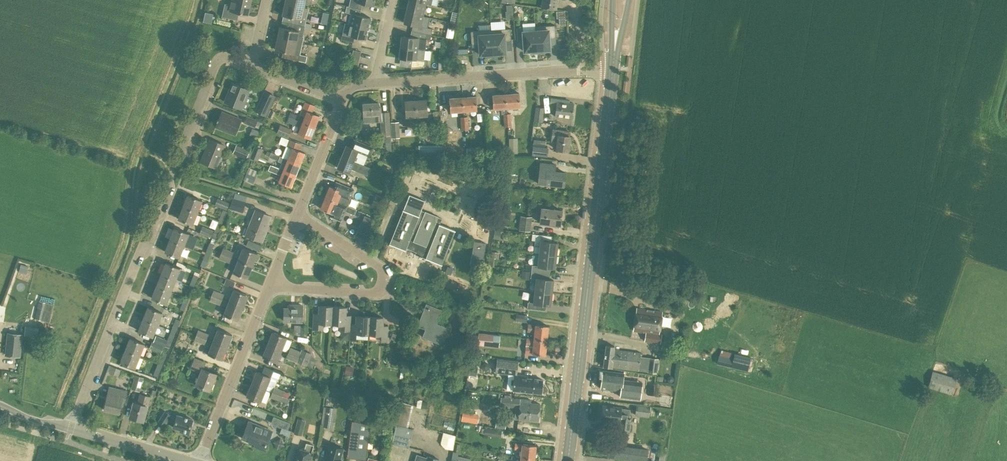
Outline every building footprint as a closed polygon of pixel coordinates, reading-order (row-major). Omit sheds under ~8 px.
[(250,3),(239,0),(229,0),(228,4),(224,3),(221,17),(233,19),(235,11),(247,14),(250,3)] [(312,0),(285,0),(285,4),(304,8),(305,2),(311,3),(312,0)] [(361,9),(362,3),(373,6),(374,0),(345,0),(343,5),(346,6),(361,9)] [(423,16),(425,4),(409,0),(406,12),(423,16)] [(308,9),(304,8),(285,4),(282,15),(291,17),(290,23),(304,26),(308,9)] [(359,15),(361,9),(346,6),(344,17),(352,19),(351,24),(368,28),(370,17),(359,15)] [(406,12),(404,22),(413,24),(416,25),(414,31),(431,35),(432,29),(428,28),(429,23),(421,22),(423,16),(406,12)] [(302,36),(304,26),(290,23),(289,28),(280,27),(277,38),(302,43),(304,36),(302,36)] [(365,39),(368,28),(351,24),(349,30),(343,28),(340,40),(353,42),(354,37),(365,39)] [(536,29),(537,53),(544,53),(544,50),(550,50),(549,38),(556,37),(556,25),(535,26),(536,29)] [(537,53),(536,29),(523,30),(523,27),(516,28),(517,40),(523,40),(524,52),(530,51),(530,54),(537,53)] [(490,30),(492,56),(493,56),(500,56),(500,53),(506,53),(505,41),(511,41),(510,28),(491,30),(490,30)] [(492,56),(490,30),(470,31),(471,44),(479,44),(480,55),(485,54),(486,57),(492,56)] [(401,36),(400,47),(425,50),(426,40),(430,41),(431,35),(414,31),(413,37),(410,37),(401,36)] [(300,54),(302,43),(277,38),(275,49),(294,53),(299,54),(298,61),(306,62),(307,56),(300,54)] [(424,60),(425,50),(400,47),(399,58),(412,59),(412,67),(424,66),(427,66),(428,60),(424,60)] [(241,108),(249,90),(232,83),(228,93),(225,102),(241,108)] [(266,116),(275,95),(263,90),(254,111),(266,116)] [(505,94),(506,108),(520,107),(519,93),(505,94)] [(493,109),(506,108),(505,94),(492,95),(493,109)] [(462,97),(463,111),(477,110),(476,96),(462,97)] [(450,112),(463,111),(462,97),(449,98),(450,112)] [(572,118),(574,103),(567,102),(567,100),(550,98),(550,104),(556,104),(554,116),(572,118)] [(415,100),(416,116),(423,116),(424,124),(431,123),(431,112),(427,112),(427,99),(415,100)] [(409,116),(416,116),(415,100),(404,101),(405,113),(401,114),(402,125),(410,125),(409,116)] [(302,123),(314,128),(319,116),(311,113),(314,105),(305,102),(300,114),(305,116),(302,122),(302,123)] [(378,106),(378,103),(363,103),(363,114),(363,123),(380,121),(381,136),(391,136),(389,112),(381,112),(381,106),(378,106)] [(536,107),(534,121),(542,122),(544,109),(544,108),(536,107)] [(235,134),(241,119),(221,111),(215,126),(235,134)] [(294,120),(295,119),(297,114),(290,112),(288,118),(294,120)] [(507,119),(511,119),(510,113),(503,114),(504,121),(507,121),(507,119)] [(260,129),(263,123),(257,121),(258,120),(246,115),(243,123),(255,127),(260,129)] [(302,122),(295,119),(294,120),(288,118),(286,122),(300,127),(298,133),(310,138),(314,128),(302,123),(302,122)] [(392,138),(400,137),(399,122),(391,122),(392,138)] [(288,137),(291,129),(280,124),(277,132),(288,137)] [(257,138),(259,131),(252,128),(249,134),(257,138)] [(570,150),(571,149),(571,145),(570,144),(569,144),(570,136),(568,136),(569,131),(552,129),(551,141),(557,142),(556,149),(568,151),(568,150),(570,150)] [(518,153),(518,138),(509,138),(509,153),(518,153)] [(216,167),(225,145),(210,139),(201,161),(216,167)] [(286,146),(282,157),(288,159),(287,160),(299,165),(304,153),(299,151),(302,144),(290,139),(287,146),(286,146)] [(547,157),(548,148),(544,147),(545,140),(533,139),(532,155),(547,157)] [(375,147),(363,143),(356,140),(353,148),(346,145),(341,156),(353,161),(356,155),(366,159),(368,155),(371,156),(375,147)] [(249,159),(252,151),(236,145),(233,153),(246,158),(249,159)] [(287,160),(288,159),(282,157),(271,152),(269,157),(278,161),(281,163),(279,168),(279,170),(295,176),(299,165),(287,160)] [(370,167),(353,161),(341,156),(337,167),(349,172),(350,169),(367,175),(370,167)] [(564,186),(566,173),(552,172),(553,165),(540,163),(538,183),(564,186)] [(279,170),(279,168),(270,164),(268,170),(281,175),(279,181),(291,186),(295,176),(279,170)] [(253,184),(256,176),(246,172),(243,179),(253,184)] [(329,186),(325,197),(344,205),(345,204),(347,205),(354,189),(335,181),(333,187),(329,186)] [(586,205),(585,192),(571,192),(572,206),(586,205)] [(383,197),(376,194),(373,200),(381,203),(383,197)] [(425,211),(421,210),(425,200),(409,194),(403,209),(390,244),(405,250),(406,248),(420,253),(419,255),(425,258),(441,264),(455,230),(440,224),(442,218),(438,217),(438,216),(425,211)] [(183,206),(197,212),(202,201),(187,195),(183,206)] [(246,199),(234,195),(233,198),(229,208),(242,212),(243,211),(244,212),(245,208),(243,207),(246,199)] [(344,205),(325,197),(320,208),(332,213),(331,217),(340,220),(344,211),(357,216),(359,211),(356,210),(356,209),(345,204),(344,205)] [(227,210),(229,203),(217,198),(214,205),(227,210)] [(192,224),(197,212),(183,206),(178,218),(192,224)] [(560,225),(561,210),(541,208),(540,223),(560,225)] [(218,221),(222,222),(227,211),(222,209),(218,221)] [(262,241),(266,231),(264,231),(270,216),(255,210),(246,235),(262,241)] [(364,215),(360,227),(364,229),(362,234),(366,235),(373,219),(364,215)] [(530,231),(532,217),(520,216),(519,230),(530,231)] [(202,226),(199,232),(210,237),(216,239),(218,234),(213,231),(213,230),(202,226)] [(169,239),(184,245),(189,233),(174,228),(169,239)] [(532,234),(531,240),(535,240),(534,245),(540,246),(539,253),(556,255),(558,243),(540,241),(541,235),(535,234),(532,234)] [(179,257),(184,245),(169,239),(165,251),(179,257)] [(482,267),(486,243),(474,241),(470,265),(482,267)] [(212,249),(214,244),(209,242),(205,254),(209,255),(212,249)] [(238,260),(252,266),(257,253),(243,247),(238,260)] [(221,253),(231,257),(233,252),(223,248),(221,253)] [(229,263),(231,257),(221,253),(218,259),(229,263)] [(526,264),(526,270),(531,271),(547,273),(548,267),(555,268),(556,255),(539,253),(537,265),(526,264)] [(204,267),(209,255),(205,254),(200,266),(204,267)] [(247,278),(252,266),(238,260),(233,272),(247,278)] [(161,274),(175,280),(180,268),(165,262),(161,274)] [(451,274),(453,268),(447,266),(445,273),(450,275),(450,274),(451,274)] [(531,271),(531,278),(536,278),(534,291),(552,292),(553,280),(546,279),(547,273),(531,271)] [(171,292),(175,280),(161,274),(156,286),(171,292)] [(189,286),(193,287),(198,276),(194,274),(189,286)] [(233,288),(235,282),(226,278),(224,284),(233,288)] [(166,303),(171,292),(156,286),(151,297),(166,303)] [(188,298),(193,287),(189,286),(184,297),(188,298)] [(211,295),(221,299),(223,293),(213,289),(211,295)] [(228,302),(243,308),(248,295),(233,289),(228,302)] [(533,302),(533,303),(550,305),(552,292),(534,291),(533,302)] [(219,304),(221,299),(211,295),(209,300),(219,304)] [(183,310),(188,298),(184,297),(179,308),(183,310)] [(238,320),(243,308),(228,302),(223,314),(238,320)] [(442,345),(449,328),(436,323),(442,309),(426,303),(417,326),(425,329),(422,337),(442,345)] [(302,321),(302,305),(294,305),(294,308),(284,308),(284,321),(302,321)] [(331,323),(332,306),(319,305),(319,314),(313,313),(312,328),(323,329),(323,323),(331,323)] [(350,324),(351,324),(351,316),(345,315),(346,307),(332,306),(331,323),(340,324),(340,330),(349,331),(350,324)] [(143,318),(157,324),(162,313),(147,307),(143,318)] [(647,310),(636,308),(633,330),(646,332),(645,341),(660,343),(661,334),(659,334),(662,312),(653,311),(653,313),(647,312),(647,310)] [(41,320),(43,311),(37,309),(34,319),(41,320)] [(526,322),(527,315),(515,314),(514,321),(526,322)] [(368,334),(370,316),(357,316),(356,324),(351,324),(350,324),(349,331),(350,331),(349,339),(356,339),(356,333),(368,334)] [(370,316),(368,334),(381,335),(381,341),(387,341),(388,326),(382,326),(383,317),(370,316)] [(688,329),(690,318),(681,316),(679,327),(688,329)] [(153,336),(157,324),(143,318),(138,330),(153,336)] [(534,339),(547,340),(548,326),(535,324),(528,323),(527,331),(534,332),(534,339)] [(25,326),(24,335),(38,337),(39,327),(25,326)] [(295,327),(294,334),(300,336),(306,336),(306,327),(295,326),(295,327)] [(196,334),(206,339),(208,333),(198,329),(196,334)] [(213,341),(227,347),(232,334),(218,329),(213,341)] [(267,344),(281,350),(287,337),(272,331),(267,344)] [(492,346),(493,334),(478,332),(477,345),(492,346)] [(19,356),(20,346),(14,345),(15,333),(8,333),(5,354),(19,356)] [(204,344),(206,339),(196,334),(194,340),(204,344)] [(156,335),(153,342),(163,346),(164,346),(165,346),(169,348),(172,341),(167,340),(156,335)] [(125,350),(139,355),(144,344),(130,338),(125,350)] [(545,355),(547,340),(534,339),(533,346),(525,345),(524,353),(532,354),(545,355)] [(151,341),(149,348),(161,353),(163,346),(153,342),(151,341)] [(222,360),(227,347),(213,341),(207,354),(222,360)] [(276,362),(281,350),(267,344),(262,356),(276,362)] [(656,373),(658,358),(640,356),(641,353),(614,349),(614,346),(606,345),(603,366),(638,370),(647,372),(656,373)] [(300,351),(289,347),(285,358),(296,363),(297,362),(306,366),(311,353),(301,349),(300,351)] [(135,367),(139,355),(125,350),(120,361),(135,367)] [(729,366),(731,356),(732,353),(720,350),(717,363),(729,366)] [(731,365),(751,367),(752,357),(733,354),(731,365)] [(210,390),(216,374),(203,368),(205,361),(194,357),(189,369),(200,373),(196,384),(210,390)] [(541,393),(543,379),(516,376),(518,361),(497,358),(495,373),(515,375),(514,376),(513,390),(541,393)] [(118,376),(120,369),(111,366),(108,365),(106,371),(109,371),(109,373),(118,376)] [(476,376),(477,367),(469,365),(468,375),(476,376)] [(632,398),(635,381),(623,379),(624,372),(603,370),(600,388),(621,391),(620,397),(632,398)] [(251,383),(265,389),(270,376),(256,371),(251,383)] [(951,394),(956,378),(932,371),(927,387),(951,394)] [(135,375),(131,389),(140,391),(144,377),(135,375)] [(260,402),(265,389),(251,383),(246,396),(260,402)] [(272,391),(282,396),(284,390),(273,386),(272,391)] [(124,400),(126,390),(113,387),(111,394),(108,393),(104,409),(118,413),(120,408),(121,408),(123,406),(124,400)] [(289,398),(282,396),(272,391),(269,397),(287,404),(289,398)] [(130,417),(143,421),(147,406),(148,406),(151,396),(141,394),(138,403),(133,402),(131,409),(132,410),(130,417)] [(511,398),(511,395),(504,395),(504,397),(501,397),(500,406),(519,407),(518,419),(538,421),(540,404),(531,403),(531,400),(511,398)] [(422,401),(422,400),(419,399),(419,400),(417,400),(416,407),(426,409),(427,402),(422,401)] [(649,417),(650,406),(636,404),(635,415),(649,417)] [(629,433),(631,418),(628,418),(629,409),(621,408),(621,407),(603,405),(601,420),(619,422),(618,431),(629,433)] [(332,427),(334,408),(325,407),(322,426),(332,427)] [(176,417),(171,415),(164,411),(157,421),(165,425),(167,421),(174,423),(173,427),(181,429),(180,431),(188,434),(192,419),(177,415),(176,417)] [(356,414),(355,421),(366,423),(367,415),(356,414)] [(290,422),(273,416),(271,423),(282,427),(287,430),(287,429),(290,422)] [(297,419),(293,434),(301,436),(305,420),(297,418),(297,419)] [(505,429),(506,422),(495,420),(494,427),(505,429)] [(263,450),(271,430),(249,421),(242,436),(255,442),(253,446),(263,450)] [(366,460),(371,423),(366,423),(355,421),(352,445),(358,449),(356,458),(366,460)] [(408,447),(413,428),(396,425),(391,443),(408,447)] [(287,430),(282,427),(279,433),(286,435),(289,436),(291,431),(287,429),(287,430)] [(500,437),(501,430),(485,427),(484,435),(500,437)] [(443,432),(440,443),(445,448),(453,450),(455,435),(443,432)] [(281,438),(273,442),(277,449),(285,445),(281,438)] [(313,445),(306,442),(303,450),(297,448),(293,460),(309,460),(312,453),(311,452),(313,445)] [(521,457),(534,458),(536,445),(522,443),(515,442),(514,449),(521,450),(521,457)] [(342,460),(340,460),(343,449),(329,445),(326,457),(328,457),(327,460),(342,460)]
